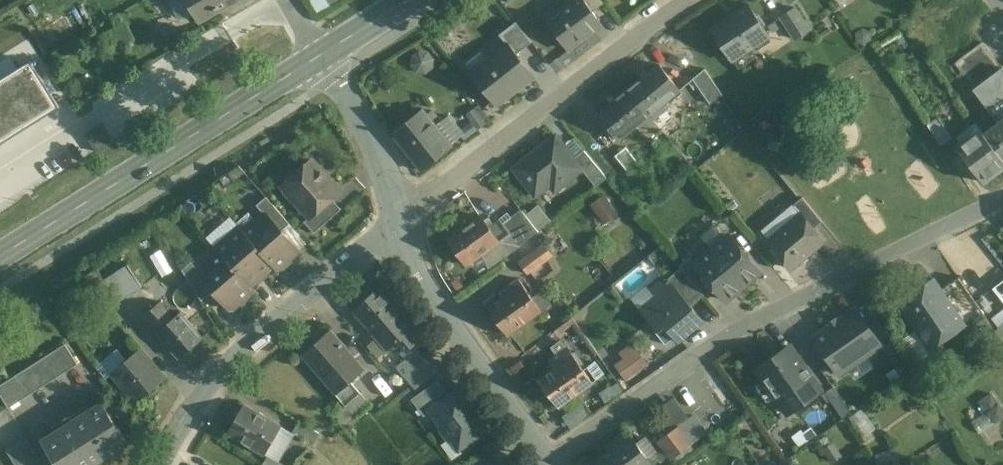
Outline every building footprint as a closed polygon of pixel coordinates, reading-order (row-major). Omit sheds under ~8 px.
[(201,21),(202,21),(201,19),(216,10),(217,12),(220,10),(219,8),(228,3),(229,5),(238,0),(188,0),(201,21)] [(318,10),(336,0),(312,0),(318,10)] [(547,21),(568,50),(593,31),(591,28),(598,22),(591,12),(582,0),(575,0),(547,21)] [(601,0),(582,0),(591,12),(603,3),(601,0)] [(748,4),(734,13),(735,15),(712,30),(732,60),(768,35),(748,4)] [(809,31),(794,8),(781,17),(796,39),(809,31)] [(532,44),(516,23),(499,36),(508,48),(511,46),(517,55),(532,44)] [(982,43),(954,64),(973,89),(1001,68),(982,43)] [(508,48),(473,75),(495,105),(533,76),(517,55),(511,46),(508,48)] [(432,50),(413,49),(412,70),(432,70),(432,50)] [(0,80),(0,144),(61,105),(32,60),(0,80)] [(680,92),(658,65),(629,90),(653,120),(653,121),(667,110),(663,105),(680,92)] [(1002,67),(973,89),(973,90),(999,124),(985,135),(980,129),(956,147),(982,183),(1002,167),(1002,69),(1002,67)] [(723,96),(704,70),(692,80),(709,105),(723,96)] [(629,90),(598,115),(619,140),(636,126),(640,131),(653,120),(629,90)] [(423,110),(394,132),(422,170),(451,148),(423,110)] [(952,138),(939,118),(927,126),(940,146),(952,138)] [(555,136),(513,169),(536,197),(558,180),(563,186),(582,170),(583,170),(574,159),(555,136)] [(625,148),(615,157),(629,174),(639,165),(625,148)] [(607,179),(584,151),(574,159),(583,170),(582,170),(596,187),(607,179)] [(311,160),(296,174),(293,174),(286,180),(286,183),(283,185),(310,217),(311,217),(332,199),(339,192),(329,181),(329,178),(322,169),(319,169),(311,160)] [(605,223),(619,213),(605,193),(591,202),(605,223)] [(290,224),(266,197),(257,205),(264,214),(265,213),(281,232),(290,224)] [(822,222),(802,198),(793,205),(800,215),(801,215),(801,214),(813,230),(822,222)] [(332,199),(311,217),(310,217),(304,222),(314,233),(341,210),(332,199)] [(550,221),(538,206),(526,216),(538,231),(550,221)] [(522,211),(503,227),(509,235),(517,246),(518,247),(538,232),(538,231),(526,216),(522,211)] [(281,232),(265,213),(264,214),(244,231),(244,232),(273,265),(272,266),(276,270),(298,251),(281,232)] [(800,215),(768,241),(790,268),(823,242),(813,230),(801,214),(801,215),(800,215)] [(480,216),(449,238),(467,263),(480,254),(498,242),(480,216)] [(241,227),(216,248),(220,253),(234,269),(243,262),(259,279),(260,278),(259,277),(272,266),(273,265),(244,232),(244,231),(241,227)] [(498,242),(480,254),(488,266),(517,246),(509,235),(498,242)] [(760,272),(730,235),(712,250),(743,286),(760,272)] [(545,245),(520,263),(528,274),(553,256),(545,245)] [(743,286),(712,250),(695,264),(694,264),(710,283),(725,301),(743,286)] [(234,269),(220,253),(199,271),(214,289),(231,309),(253,290),(250,287),(234,269)] [(710,283),(694,264),(695,264),(690,257),(680,266),(681,268),(700,290),(710,283)] [(214,289),(199,271),(192,262),(182,270),(202,301),(214,289)] [(259,279),(243,262),(234,269),(250,287),(259,279)] [(129,265),(105,281),(119,303),(143,288),(129,265)] [(700,290),(681,268),(667,280),(690,308),(705,295),(700,290)] [(982,313),(958,278),(940,290),(964,325),(982,313)] [(519,279),(502,291),(505,296),(488,308),(507,335),(542,311),(519,279)] [(667,280),(666,279),(664,280),(650,292),(656,299),(642,310),(658,329),(655,332),(666,344),(675,337),(678,341),(701,321),(690,308),(667,280)] [(940,290),(932,279),(899,302),(918,329),(903,339),(920,365),(936,354),(932,347),(964,325),(940,290)] [(119,303),(105,281),(94,288),(108,310),(119,303)] [(993,288),(1002,302),(1002,281),(993,288)] [(381,287),(354,311),(387,349),(414,326),(381,287)] [(175,318),(161,301),(145,315),(180,357),(184,354),(187,358),(194,351),(192,348),(204,337),(182,311),(175,318)] [(888,333),(867,304),(857,310),(878,340),(888,333)] [(856,309),(814,338),(839,375),(881,345),(878,340),(857,310),(856,309)] [(363,370),(330,331),(300,357),(334,395),(349,382),(363,370)] [(557,333),(541,344),(554,363),(570,351),(557,333)] [(0,386),(0,394),(9,408),(79,364),(67,344),(0,386)] [(632,344),(624,350),(629,357),(621,363),(630,377),(638,372),(648,364),(632,344)] [(821,392),(789,346),(756,369),(789,415),(821,392)] [(143,350),(114,374),(138,401),(166,377),(143,350)] [(436,373),(417,351),(397,367),(416,390),(436,373)] [(584,370),(570,351),(554,363),(553,363),(556,368),(540,380),(559,406),(597,379),(588,367),(584,370)] [(630,377),(621,363),(608,371),(609,371),(608,372),(618,386),(630,377)] [(437,381),(411,400),(424,417),(431,411),(431,410),(449,397),(437,381)] [(370,406),(349,382),(334,395),(344,408),(345,407),(355,419),(370,406)] [(985,426),(1002,415),(1002,407),(993,390),(972,403),(985,426)] [(449,397),(431,410),(431,411),(441,425),(440,431),(447,440),(453,441),(459,449),(486,430),(458,391),(449,397)] [(688,418),(674,397),(660,407),(666,434),(678,425),(688,418)] [(82,415),(84,418),(67,428),(65,426),(44,440),(59,464),(92,464),(128,442),(103,402),(82,415)] [(280,427),(244,405),(228,432),(264,454),(280,428),(280,427)] [(344,408),(334,417),(343,429),(355,419),(345,407),(344,408)] [(318,435),(298,423),(292,435),(293,436),(312,446),(318,435)] [(666,434),(658,440),(672,458),(692,444),(678,425),(666,434)] [(292,435),(280,428),(264,454),(268,456),(278,462),(293,436),(292,435)] [(598,459),(602,464),(648,464),(651,463),(637,443),(628,431),(611,443),(614,448),(598,459)] [(7,451),(16,464),(33,464),(40,460),(27,438),(7,451)] [(658,457),(645,438),(637,443),(651,463),(658,457)] [(790,454),(775,464),(798,464),(790,454)] [(268,456),(262,464),(283,464),(278,462),(268,456)]
